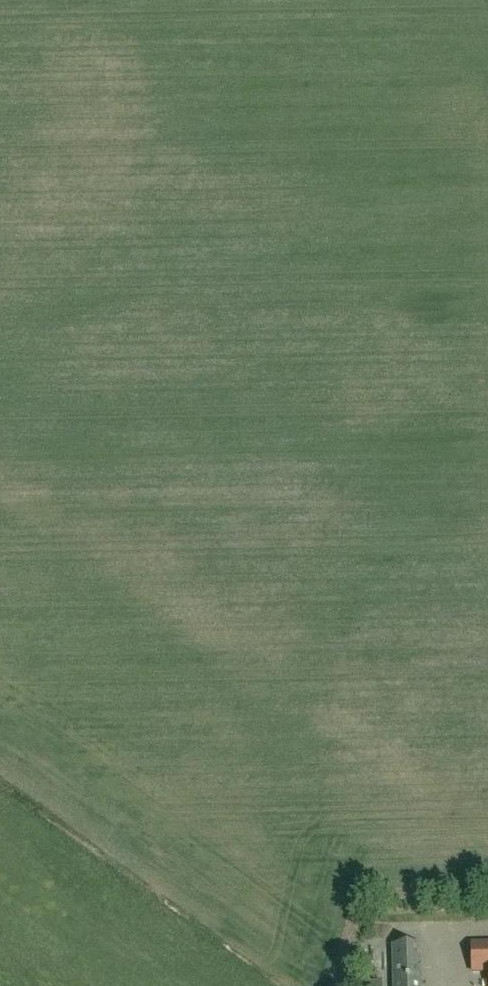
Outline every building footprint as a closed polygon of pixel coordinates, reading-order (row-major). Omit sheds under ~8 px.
[(472,945),(473,972),(487,971),(487,944),(472,945)] [(420,946),(393,947),(394,985),(421,985),(420,946)]
